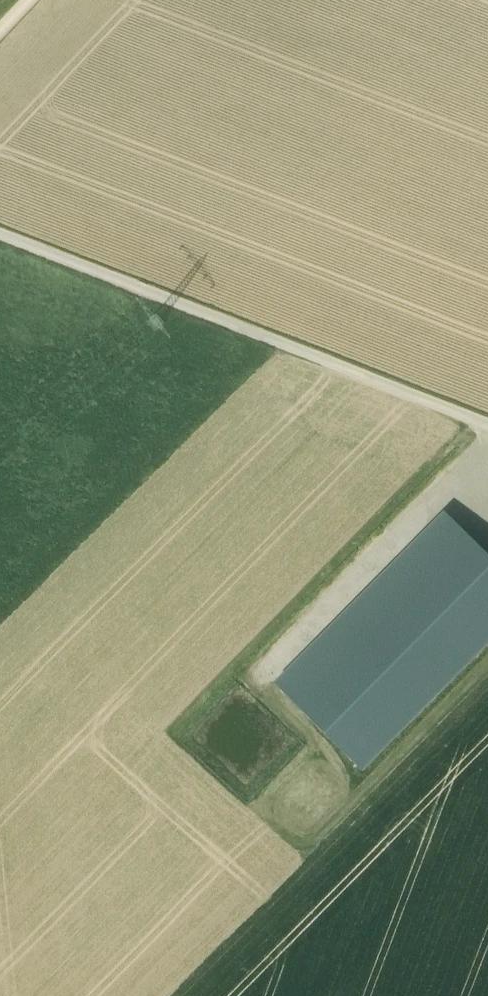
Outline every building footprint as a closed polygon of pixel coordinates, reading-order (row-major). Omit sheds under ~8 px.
[(487,641),(487,553),(442,506),(271,679),(362,770),(487,641)]
